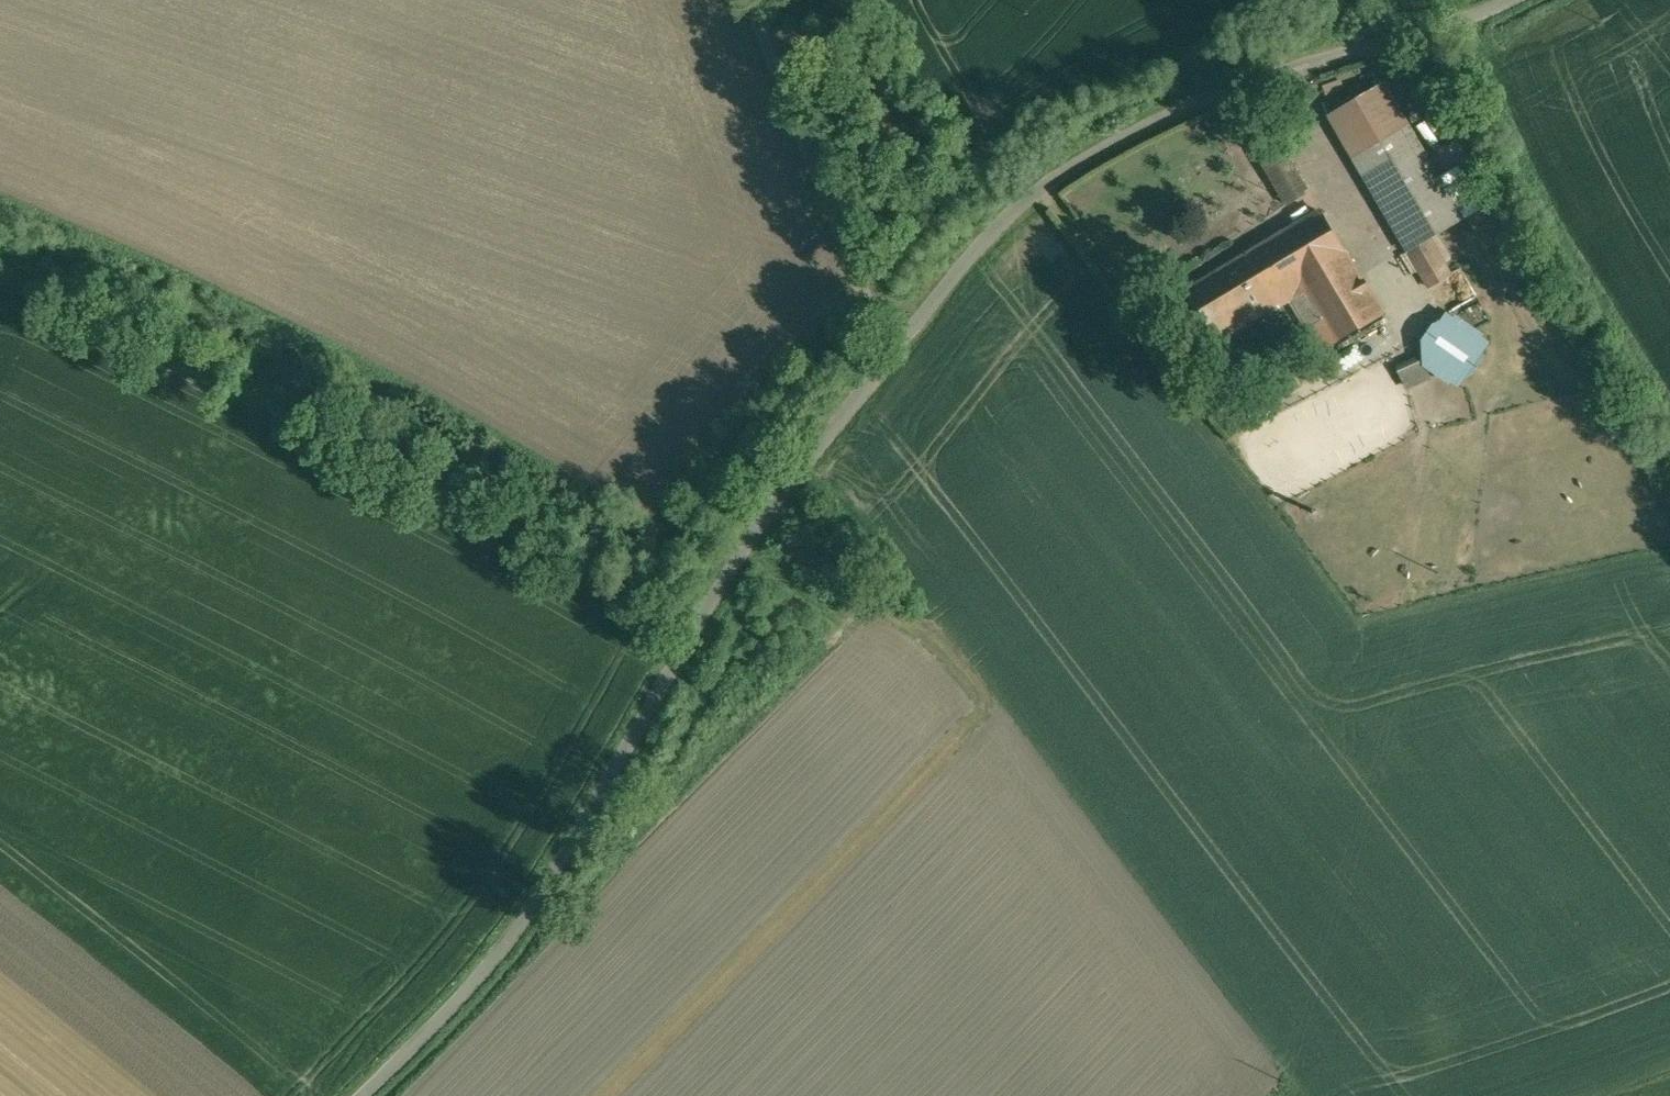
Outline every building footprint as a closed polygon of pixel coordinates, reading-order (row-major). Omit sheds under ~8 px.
[(1363,50),(1321,72),(1429,271),(1471,249),(1363,50)] [(1304,173),(1270,107),(1254,115),(1288,181),(1304,173)] [(1380,300),(1328,195),(1255,231),(1278,279),(1306,266),(1334,323),(1380,300)] [(1251,235),(1190,265),(1211,309),(1272,279),(1251,235)] [(1475,328),(1428,344),(1437,371),(1484,355),(1475,328)] [(1322,345),(1315,330),(1280,346),(1288,361),(1322,345)] [(1412,388),(1437,378),(1430,359),(1405,369),(1412,388)]
